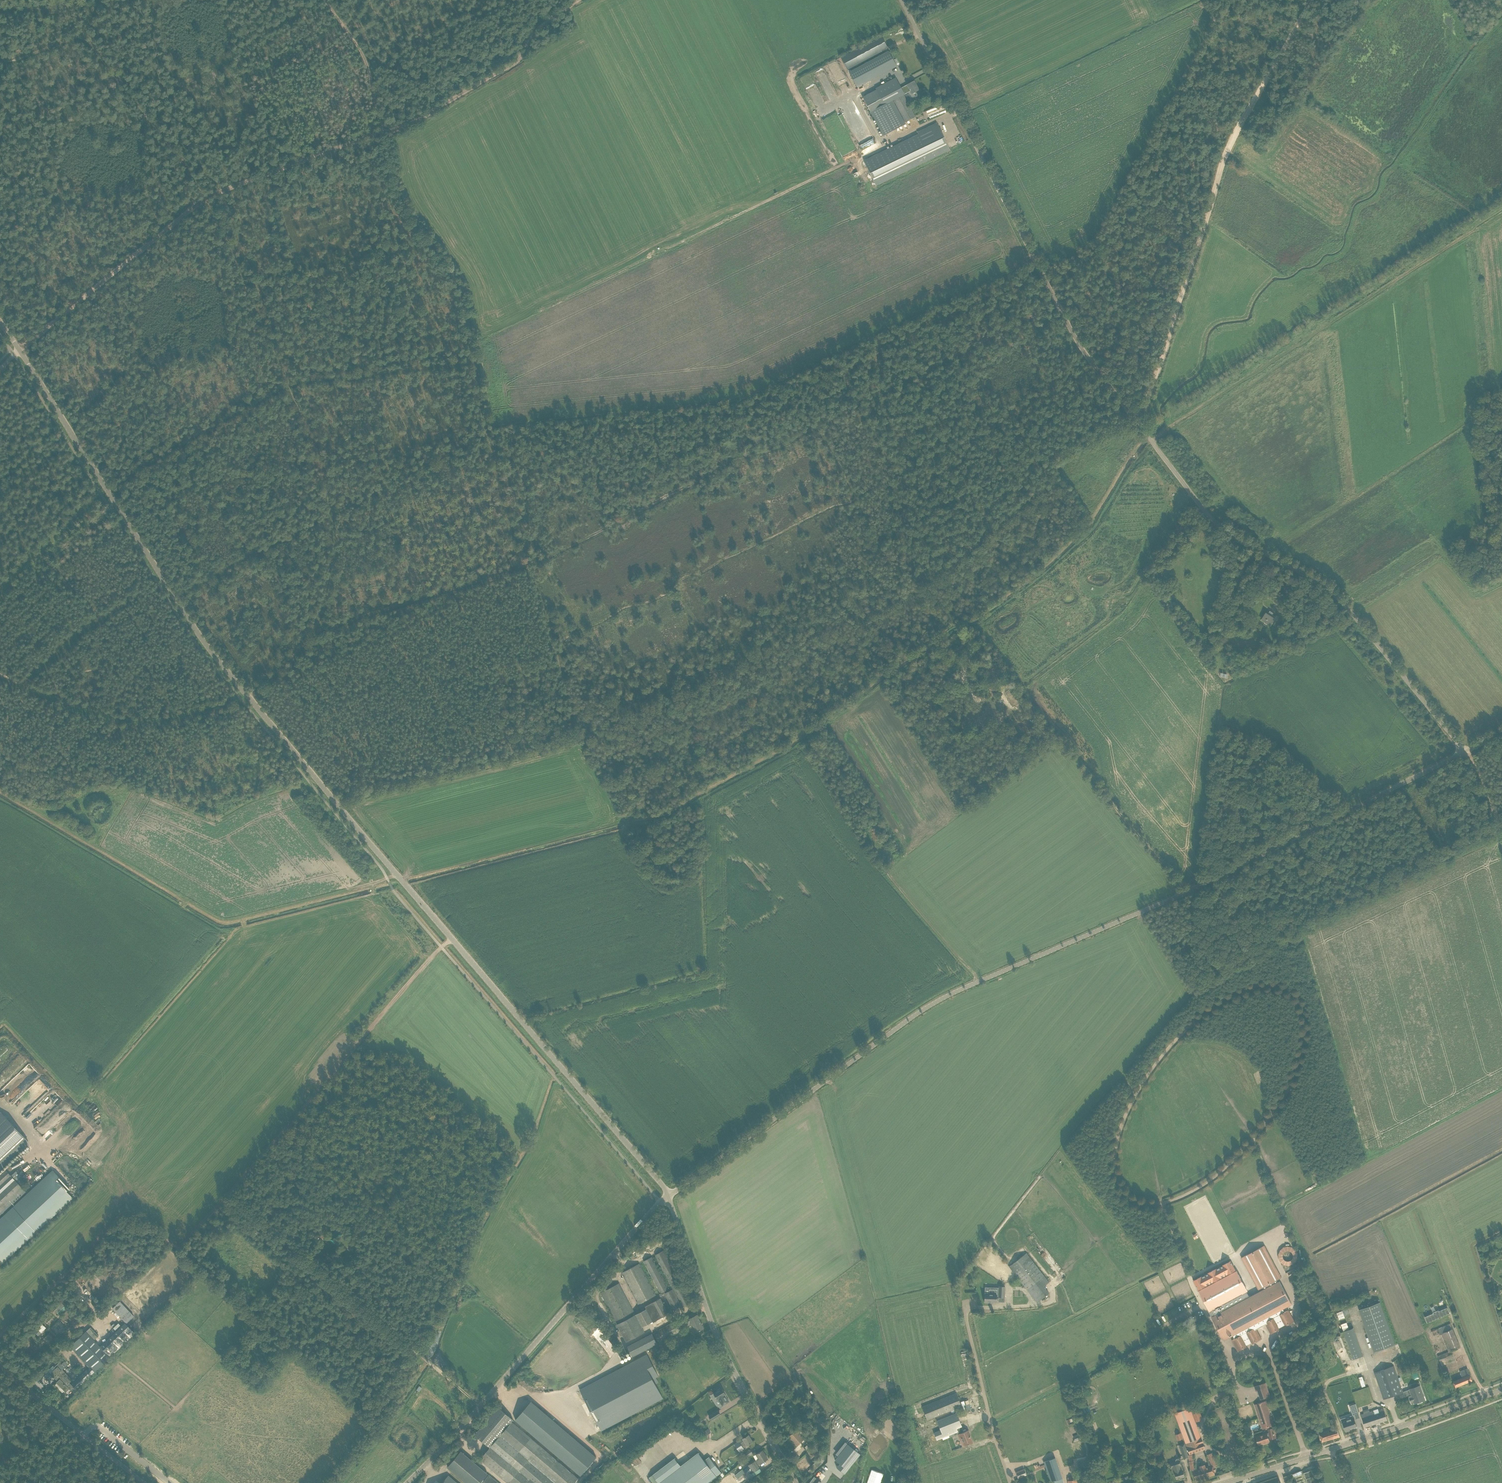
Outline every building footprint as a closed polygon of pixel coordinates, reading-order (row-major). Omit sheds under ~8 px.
[(841,57),(857,87),(892,68),(886,56),(890,54),(881,36),(841,57)] [(906,124),(893,100),(894,100),(906,122),(915,117),(903,95),(910,91),(912,94),(919,90),(914,81),(907,85),(908,87),(902,90),(895,78),(875,88),(876,90),(862,97),(883,136),(906,124)] [(864,161),(875,185),(949,149),(937,123),(917,133),(918,135),(864,161)] [(1274,618),(1276,617),(1272,615),(1274,613),(1270,611),(1268,614),(1266,613),(1263,617),(1272,623),(1275,619),(1274,618)] [(1029,697),(1016,682),(1013,685),(1025,700),(1029,697)] [(1003,690),(1007,697),(1010,695),(1009,694),(1013,691),(1011,687),(1007,690),(1006,688),(1003,690)] [(28,1144),(0,1113),(0,1170),(28,1144)] [(28,1193),(26,1190),(8,1170),(7,1171),(0,1177),(0,1220),(28,1193)] [(72,1199),(66,1193),(69,1190),(52,1172),(28,1193),(0,1220),(0,1267),(72,1199)] [(329,1237),(328,1239),(333,1243),(335,1241),(342,1233),(337,1228),(330,1236),(329,1236),(329,1237)] [(1280,1278),(1263,1246),(1243,1257),(1259,1288),(1263,1287),(1264,1289),(1278,1282),(1276,1280),(1280,1278)] [(1280,1264),(1297,1264),(1297,1247),(1280,1246),(1280,1264)] [(655,1255),(682,1306),(689,1303),(689,1304),(690,1303),(663,1251),(655,1255)] [(1009,1267),(1037,1302),(1049,1293),(1044,1286),(1049,1283),(1026,1253),(1009,1267)] [(643,1261),(660,1293),(670,1288),(669,1286),(667,1287),(651,1257),(643,1261)] [(1198,1289),(1235,1270),(1230,1261),(1223,1265),(1223,1266),(1216,1269),(1208,1273),(1209,1273),(1201,1277),(1194,1281),(1198,1289)] [(621,1273),(624,1277),(638,1304),(656,1295),(639,1263),(621,1273)] [(1224,1278),(1199,1291),(1207,1305),(1209,1310),(1210,1310),(1211,1312),(1209,1312),(1211,1316),(1213,1315),(1213,1316),(1249,1297),(1246,1291),(1247,1291),(1237,1271),(1224,1278)] [(221,1281),(227,1286),(231,1282),(225,1276),(221,1281)] [(1279,1328),(1285,1325),(1293,1322),(1287,1311),(1284,1312),(1283,1308),(1291,1304),(1279,1281),(1278,1282),(1264,1289),(1249,1297),(1213,1316),(1213,1317),(1225,1339),(1233,1335),(1235,1338),(1233,1339),(1239,1350),(1246,1346),(1246,1345),(1252,1342),(1252,1343),(1260,1339),(1255,1330),(1267,1323),(1272,1333),(1279,1329),(1279,1328)] [(617,1324),(635,1314),(619,1283),(600,1293),(617,1324)] [(1005,1297),(1005,1286),(999,1286),(998,1289),(989,1289),(989,1292),(985,1292),(985,1293),(984,1298),(984,1303),(993,1303),(993,1302),(996,1302),(997,1296),(998,1296),(998,1297),(1005,1297)] [(664,1293),(673,1309),(681,1306),(672,1289),(664,1293)] [(617,1324),(626,1342),(645,1332),(642,1327),(669,1314),(660,1298),(645,1306),(646,1309),(635,1314),(617,1324)] [(133,1316),(120,1301),(112,1308),(126,1323),(133,1316)] [(1395,1344),(1380,1302),(1359,1309),(1374,1352),(1395,1344)] [(61,1303),(54,1310),(57,1313),(64,1306),(61,1303)] [(694,1311),(656,1331),(661,1341),(679,1332),(693,1324),(694,1326),(691,1328),(694,1333),(699,1330),(703,1328),(696,1315),(694,1311)] [(51,1314),(44,1321),(47,1323),(54,1317),(51,1314)] [(41,1323),(36,1329),(41,1333),(46,1327),(41,1323)] [(104,1343),(114,1353),(134,1333),(125,1323),(104,1343)] [(1434,1334),(1442,1331),(1449,1350),(1460,1346),(1452,1323),(1433,1330),(1434,1334)] [(98,1336),(90,1327),(85,1332),(70,1347),(90,1368),(72,1385),(76,1389),(109,1357),(93,1340),(98,1336)] [(652,1333),(627,1346),(632,1356),(657,1343),(652,1333)] [(1363,1356),(1361,1350),(1351,1353),(1353,1359),(1363,1356)] [(50,1353),(45,1358),(46,1360),(48,1362),(54,1357),(52,1355),(50,1353)] [(1439,1356),(1440,1362),(1455,1359),(1454,1353),(1439,1356)] [(647,1354),(579,1390),(601,1430),(663,1398),(653,1379),(658,1376),(647,1354)] [(1491,1361),(1491,1360),(1481,1364),(1483,1368),(1484,1367),(1485,1372),(1500,1366),(1498,1359),(1491,1361)] [(61,1364),(59,1362),(54,1367),(55,1368),(50,1373),(58,1382),(56,1383),(63,1390),(67,1386),(66,1385),(70,1381),(57,1368),(61,1364)] [(1403,1392),(1394,1366),(1374,1373),(1383,1399),(1403,1392)] [(1459,1373),(1453,1375),(1455,1379),(1453,1380),(1455,1387),(1463,1384),(1472,1380),(1469,1373),(1468,1374),(1467,1372),(1460,1375),(1459,1373)] [(1425,1400),(1423,1395),(1420,1385),(1419,1382),(1411,1385),(1412,1388),(1409,1389),(1411,1395),(1409,1396),(1410,1398),(1409,1398),(1410,1402),(1411,1402),(1412,1403),(1414,1403),(1414,1404),(1419,1402),(1419,1403),(1421,1402),(1421,1401),(1425,1400)] [(1266,1383),(1254,1386),(1256,1391),(1258,1390),(1267,1387),(1266,1383)] [(798,1384),(792,1389),(800,1398),(805,1394),(798,1384)] [(729,1401),(725,1395),(721,1388),(720,1389),(720,1388),(717,1390),(717,1391),(713,1393),(717,1399),(718,1399),(720,1403),(717,1405),(720,1408),(724,1405),(724,1404),(729,1401)] [(922,1407),(927,1420),(961,1406),(956,1393),(922,1407)] [(1269,1426),(1274,1425),(1266,1401),(1255,1405),(1263,1429),(1267,1427),(1265,1428),(1267,1427),(1269,1426)] [(596,1457),(531,1402),(515,1420),(580,1475),(590,1464),(596,1457)] [(1356,1404),(1349,1406),(1352,1414),(1358,1412),(1356,1404)] [(475,1434),(490,1447),(480,1459),(499,1475),(508,1482),(510,1481),(528,1459),(557,1482),(574,1482),(578,1478),(531,1438),(512,1422),(511,1422),(511,1421),(513,1419),(502,1410),(498,1407),(480,1428),(475,1434)] [(1190,1407),(1174,1413),(1188,1453),(1204,1448),(1195,1422),(1190,1409),(1190,1407)] [(1378,1410),(1378,1409),(1361,1414),(1363,1422),(1365,1427),(1387,1420),(1386,1415),(1383,1408),(1378,1410)] [(711,1420),(720,1415),(718,1411),(709,1416),(711,1420)] [(961,1426),(956,1413),(937,1421),(940,1429),(933,1432),(936,1440),(949,1435),(948,1432),(961,1426)] [(824,1429),(822,1427),(827,1422),(822,1415),(816,1421),(818,1423),(813,1428),(819,1434),(824,1429)] [(1346,1421),(1342,1423),(1344,1429),(1345,1429),(1346,1431),(1350,1430),(1350,1428),(1357,1426),(1353,1416),(1350,1417),(1351,1418),(1346,1420),(1346,1421)] [(690,1423),(686,1417),(681,1421),(685,1426),(690,1423)] [(1094,1432),(1091,1423),(1086,1425),(1089,1434),(1094,1432)] [(792,1438),(795,1442),(794,1442),(797,1445),(803,1439),(800,1435),(801,1435),(799,1433),(801,1430),(798,1426),(794,1430),(795,1431),(791,1435),(787,1438),(789,1440),(792,1438)] [(1265,1443),(1270,1442),(1268,1436),(1269,1435),(1270,1437),(1275,1436),(1273,1428),(1270,1429),(1269,1427),(1267,1427),(1268,1429),(1269,1433),(1267,1433),(1256,1437),(1258,1445),(1265,1442),(1265,1443)] [(1321,1437),(1322,1442),(1339,1437),(1338,1432),(1337,1427),(1334,1428),(1335,1430),(1329,1432),(1328,1430),(1319,1433),(1321,1437)] [(963,1442),(964,1446),(972,1442),(969,1434),(970,1434),(968,1430),(959,1433),(960,1436),(959,1437),(961,1443),(963,1442)] [(1073,1436),(1075,1441),(1087,1437),(1085,1432),(1073,1436)] [(748,1435),(734,1444),(739,1451),(743,1449),(743,1448),(747,1445),(753,1441),(748,1435)] [(1179,1445),(1181,1454),(1182,1454),(1184,1459),(1188,1458),(1187,1456),(1188,1456),(1188,1455),(1184,1443),(1179,1445)] [(839,1463),(839,1464),(836,1467),(844,1474),(860,1454),(852,1447),(848,1444),(835,1460),(839,1463)] [(758,1459),(756,1461),(758,1464),(767,1459),(762,1450),(756,1454),(758,1459)] [(461,1451),(447,1467),(467,1482),(480,1482),(488,1474),(461,1451)] [(652,1475),(659,1482),(707,1482),(721,1472),(709,1456),(704,1460),(698,1452),(667,1476),(661,1468),(652,1475)] [(1054,1481),(1055,1482),(1064,1482),(1055,1457),(1044,1461),(1051,1482),(1054,1481)] [(1077,1461),(1079,1469),(1090,1467),(1088,1458),(1077,1461)] [(1181,1465),(1180,1460),(1179,1460),(1178,1459),(1177,1458),(1176,1459),(1175,1460),(1175,1461),(1172,1463),(1168,1463),(1170,1468),(1171,1468),(1173,1473),(1174,1473),(1176,1478),(1180,1477),(1180,1478),(1183,1477),(1183,1476),(1184,1476),(1182,1471),(1182,1470),(1181,1470),(1180,1465),(1181,1465)] [(759,1468),(755,1461),(748,1465),(752,1473),(759,1468)] [(1192,1471),(1195,1480),(1214,1474),(1213,1472),(1215,1471),(1214,1468),(1212,1468),(1212,1467),(1211,1465),(1205,1467),(1204,1464),(1198,1466),(1199,1469),(1195,1470),(1192,1471)] [(749,1473),(746,1468),(743,1470),(742,1469),(735,1475),(739,1480),(749,1473)] [(1026,1474),(1024,1469),(1015,1472),(1018,1478),(1026,1474)] [(1294,1478),(1296,1482),(1316,1482),(1313,1476),(1311,1471),(1302,1474),(1301,1470),(1292,1474),(1294,1478)] [(489,1474),(481,1482),(499,1482),(489,1474)]
